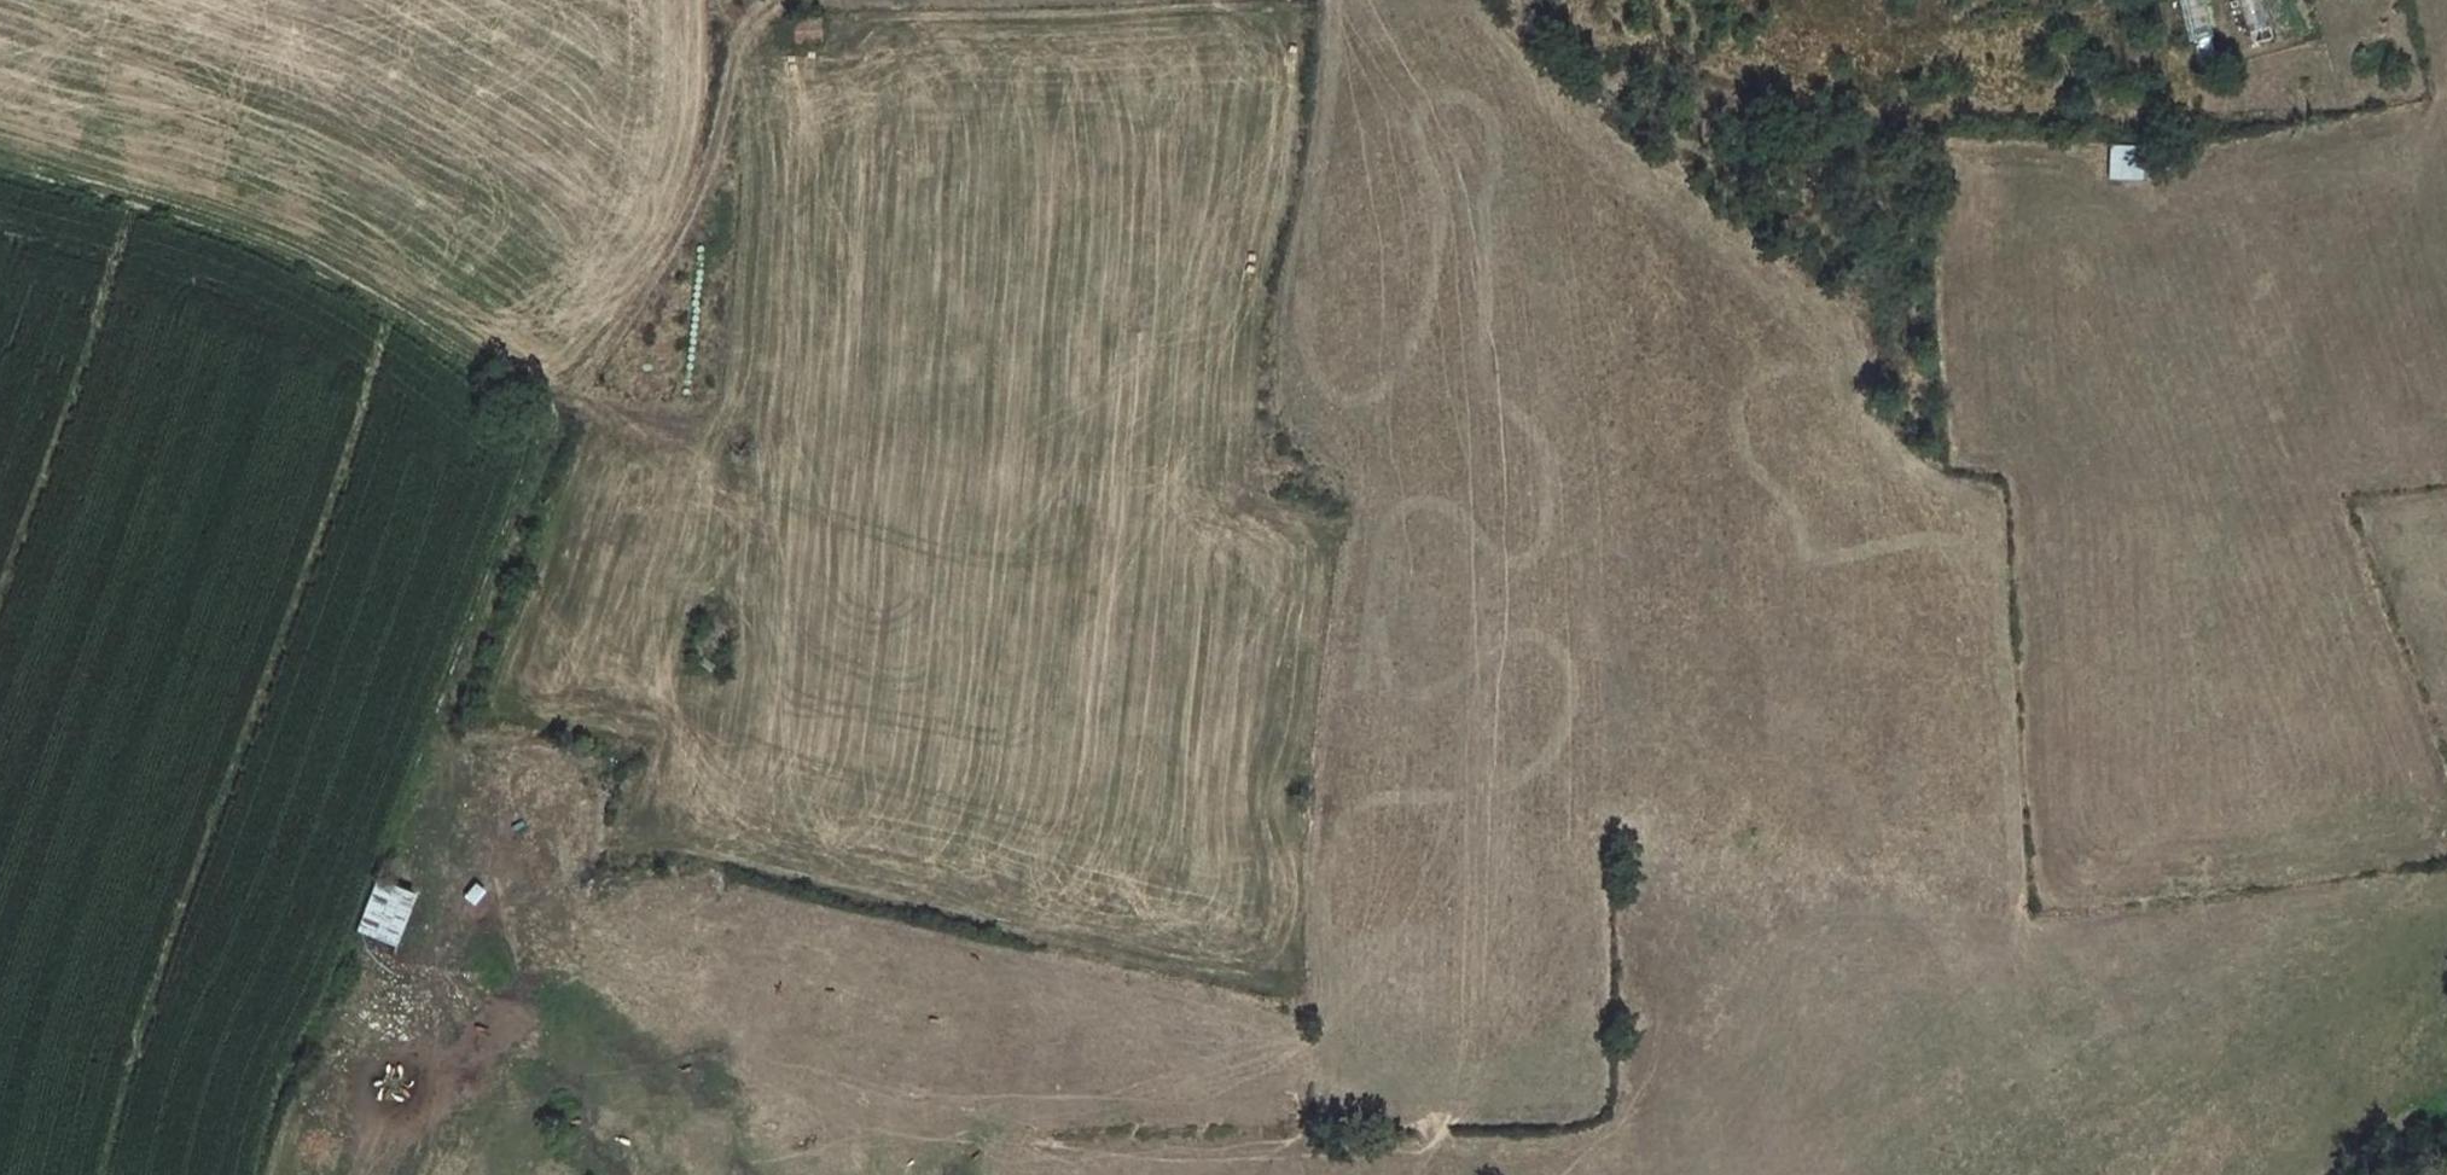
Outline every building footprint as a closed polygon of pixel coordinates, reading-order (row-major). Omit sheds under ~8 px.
[(2190,40),(2212,37),(2207,0),(2185,0),(2190,40)] [(2229,34),(2264,31),(2261,0),(2227,0),(2229,34)] [(2142,177),(2143,146),(2109,145),(2108,176),(2142,177)] [(379,875),(356,928),(396,946),(419,892),(379,875)]
